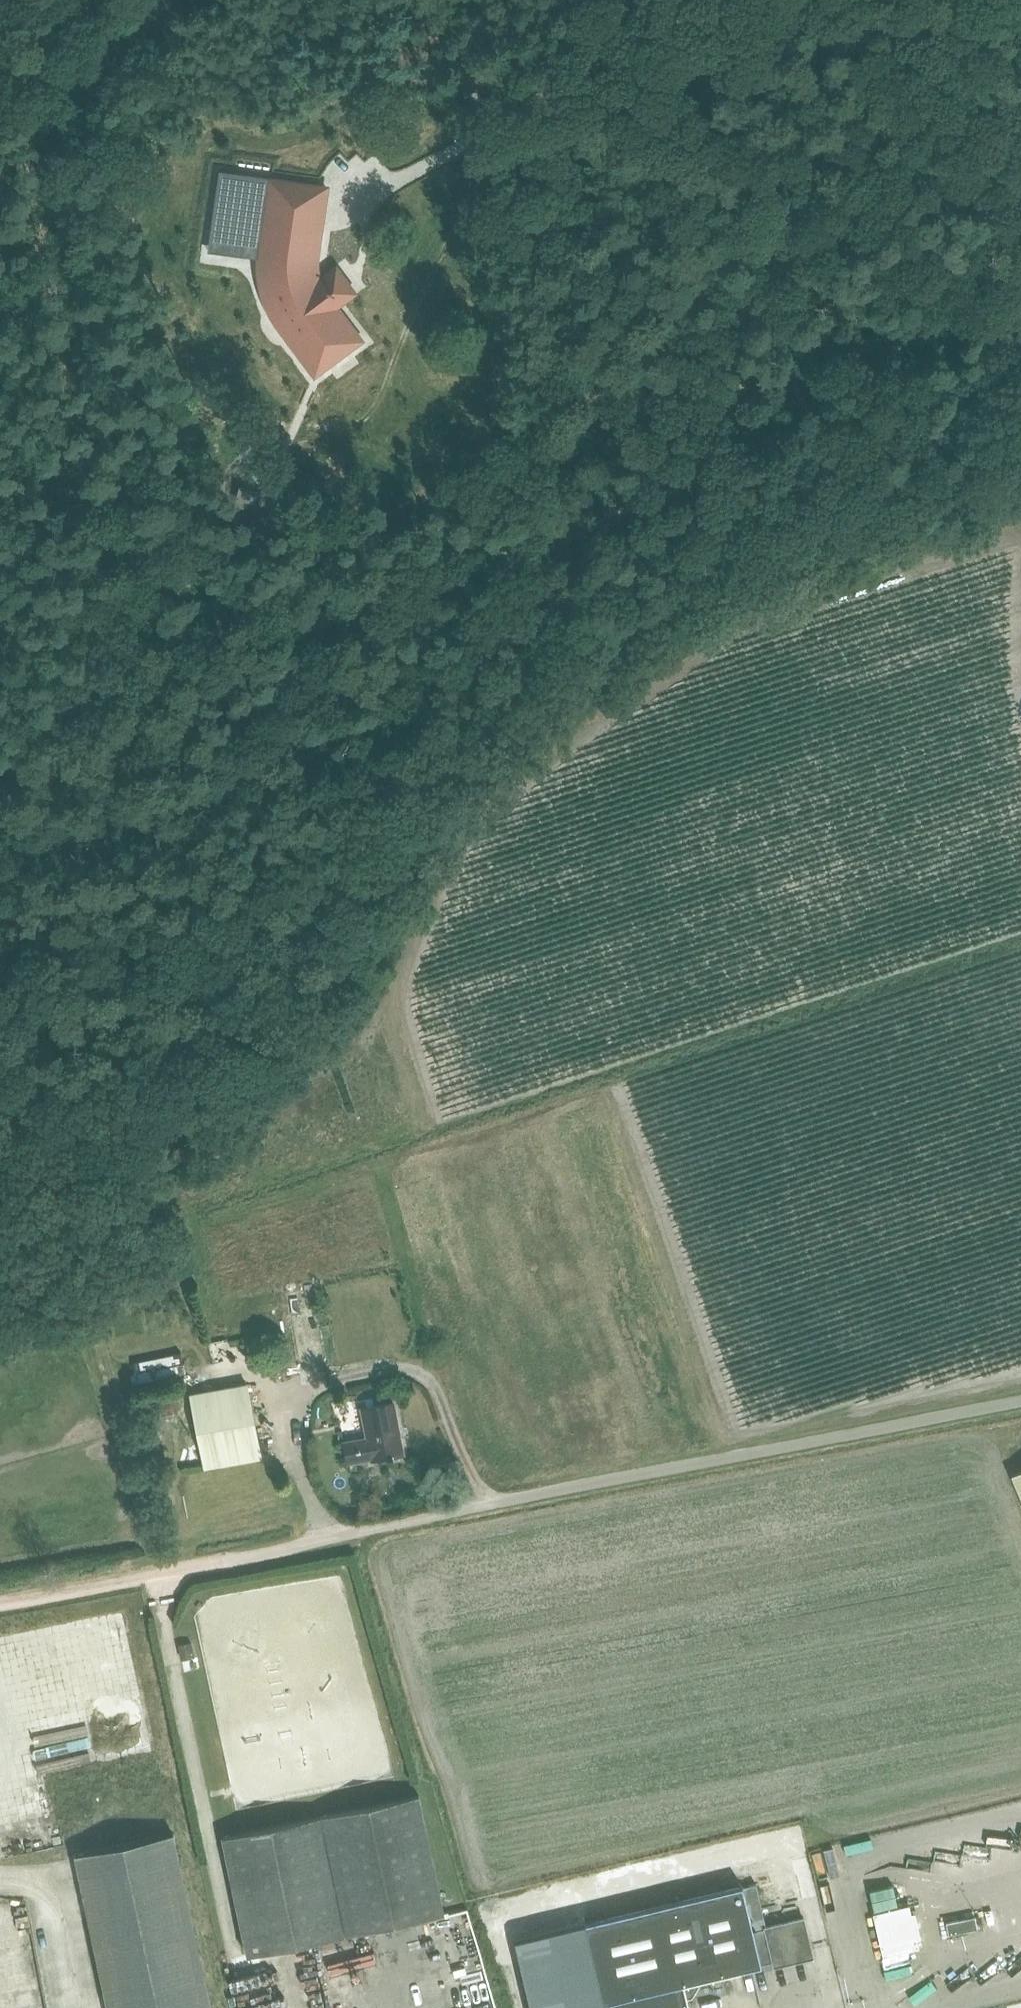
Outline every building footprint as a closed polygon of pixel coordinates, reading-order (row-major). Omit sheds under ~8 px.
[(120,46),(276,97),(264,127),(251,178),(244,261),(251,338),(314,482),(469,400),(453,361),(471,354),(469,345),(448,355),(430,317),(462,300),(448,278),(443,248),(448,207),(475,121),(450,111),(486,0),(134,0),(120,46)] [(142,1359),(142,1376),(155,1376),(154,1371),(178,1371),(178,1358),(142,1359)] [(262,1456),(259,1437),(249,1384),(192,1395),(205,1467),(262,1456)] [(404,1453),(400,1433),(394,1401),(364,1406),(369,1432),(344,1437),(348,1461),(372,1457),(372,1459),(404,1453)] [(1013,1473),(1020,1491),(1020,1493),(1020,1470),(1013,1473)] [(178,1644),(181,1660),(195,1657),(192,1641),(178,1644)] [(249,1954),(445,1912),(420,1794),(224,1836),(249,1954)] [(14,1816),(12,1799),(0,1801),(0,1818),(14,1816)] [(81,1876),(110,2007),(212,2007),(174,1833),(76,1854),(81,1876)] [(869,1887),(872,1907),(896,1902),(893,1882),(869,1887)] [(516,1940),(532,2007),(747,2007),(743,1991),(752,1989),(747,1969),(763,1965),(744,1885),(516,1940)] [(909,1905),(873,1913),(883,1956),(919,1948),(916,1938),(920,1937),(914,1912),(911,1913),(909,1905)] [(813,1952),(801,1911),(762,1922),(773,1963),(813,1952)] [(948,1934),(978,1928),(975,1916),(946,1922),(948,1934)]
